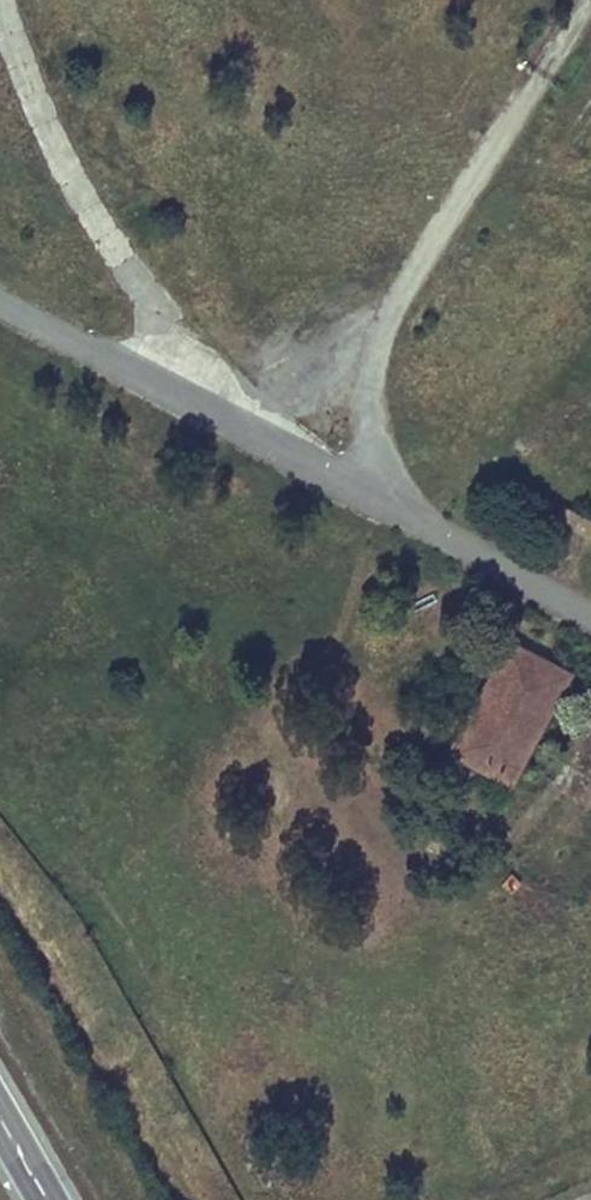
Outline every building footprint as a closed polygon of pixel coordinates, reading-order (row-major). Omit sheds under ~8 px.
[(509,780),(567,670),(508,639),(450,749),(509,780)]
